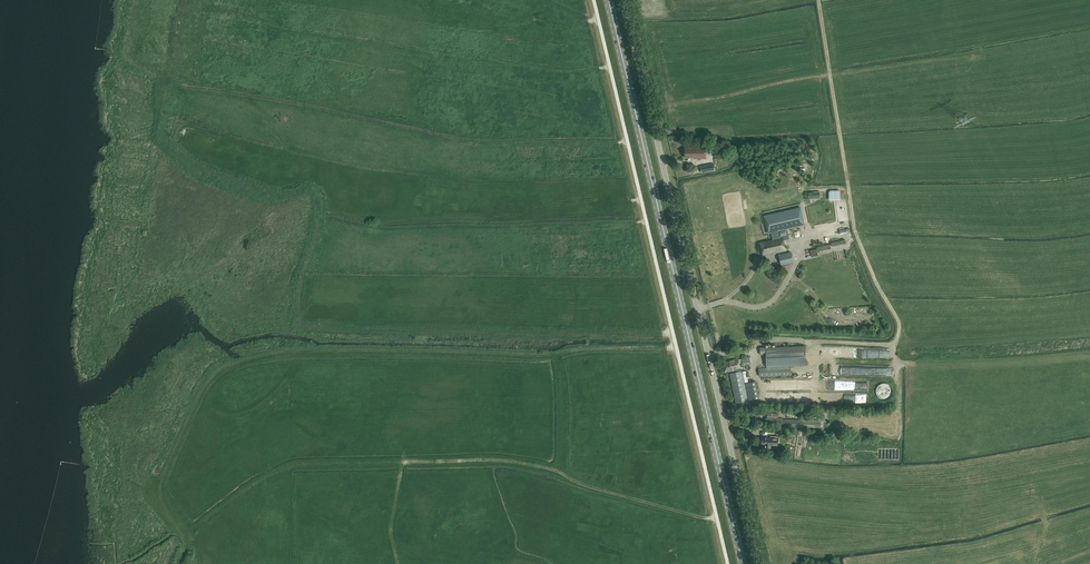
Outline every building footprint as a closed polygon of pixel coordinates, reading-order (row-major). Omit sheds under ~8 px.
[(685,148),(685,157),(693,157),(693,158),(706,158),(706,147),(693,147),(693,148),(685,148)] [(701,168),(702,173),(715,170),(714,164),(705,165),(705,167),(701,168)] [(829,202),(841,202),(840,192),(829,192),(829,202)] [(780,238),(778,231),(804,224),(800,208),(764,216),(768,233),(771,232),(773,240),(760,243),(763,255),(786,250),(783,237),(780,238)] [(833,252),(848,250),(846,242),(832,244),(833,252)] [(831,246),(810,251),(812,258),(820,257),(819,253),(831,250),(831,246)] [(794,263),(791,252),(779,254),(781,265),(794,263)] [(830,271),(849,265),(847,260),(828,266),(830,271)] [(766,367),(792,366),(806,365),(805,346),(760,347),(760,355),(766,354),(766,367)] [(730,373),(736,403),(759,398),(755,381),(744,383),(742,371),(741,371),(740,366),(739,363),(742,362),(743,365),(751,364),(749,356),(741,358),(738,359),(724,362),(726,372),(733,370),(733,373),(730,373)] [(790,367),(759,368),(759,376),(791,375),(790,367)] [(890,377),(891,370),(862,369),(862,377),(890,377)] [(878,398),(881,400),(883,400),(886,400),(889,399),(891,397),(892,395),(893,392),(893,390),(892,387),(890,385),(887,384),(884,383),(881,384),(879,385),(877,388),(876,391),(876,395),(878,398)] [(775,445),(775,441),(778,441),(778,436),(775,436),(770,436),(770,437),(762,437),(761,445),(770,445),(775,445)]
